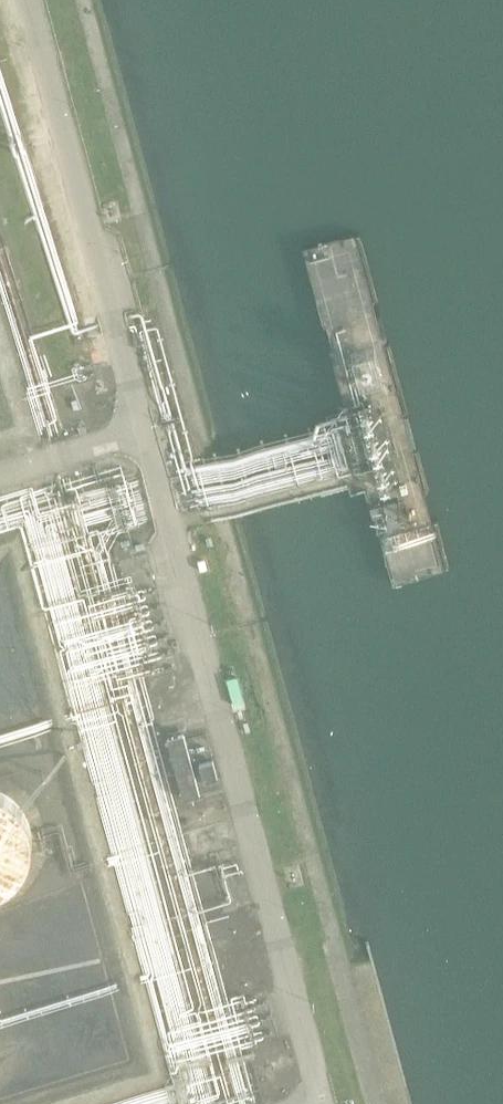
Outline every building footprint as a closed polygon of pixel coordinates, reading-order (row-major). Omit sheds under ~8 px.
[(211,536),(205,537),(207,546),(213,544),(211,536)] [(129,539),(120,541),(122,547),(131,544),(129,539)] [(143,542),(135,544),(137,550),(145,548),(143,542)] [(204,560),(198,561),(199,570),(206,569),(204,560)] [(199,794),(184,734),(168,738),(183,798),(199,794)] [(213,760),(200,763),(204,780),(217,777),(213,760)] [(35,839),(33,827),(30,817),(24,806),(18,799),(9,792),(0,787),(0,890),(1,890),(9,886),(18,879),(25,871),(30,862),(33,851),(35,840),(35,839)]
